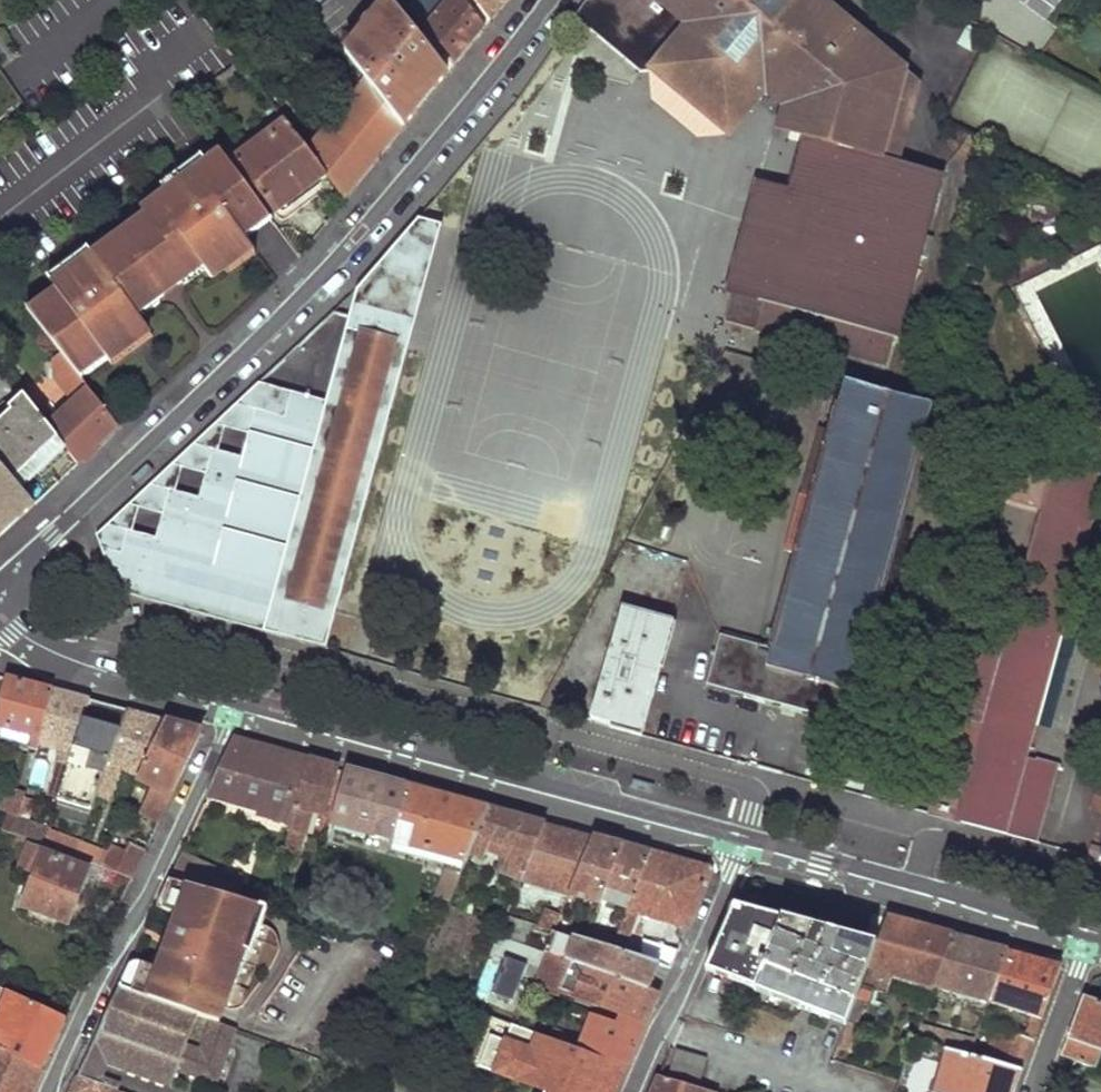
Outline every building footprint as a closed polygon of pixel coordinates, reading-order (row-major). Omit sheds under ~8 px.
[(344,53),(358,69),(363,76),(402,128),(409,119),(447,73),(417,35),(392,3),(389,0),(387,0),(344,53)] [(484,28),(463,0),(448,0),(424,29),(454,65),(484,28)] [(477,0),(463,0),(484,28),(491,19),(477,0)] [(491,19),(506,0),(477,0),(491,19)] [(575,17),(641,73),(652,72),(653,102),(700,143),(730,140),(728,138),(766,94),(783,108),(793,95),(810,102),(800,138),(807,140),(793,193),(790,208),(770,203),(748,240),(747,290),(734,291),(733,297),(726,324),(752,332),(889,367),(917,257),(929,260),(935,239),(923,235),(939,176),(894,163),(911,104),(892,93),(904,72),(818,0),(587,0),(575,17)] [(1021,0),(1007,0),(996,15),(1023,36),(1040,14),(1021,0)] [(1042,13),(1055,22),(1064,8),(1052,0),(1042,13)] [(454,65),(424,29),(417,35),(447,73),(454,65)] [(1044,40),(1035,33),(1025,45),(1035,52),(1044,40)] [(282,116),(287,123),(292,120),(289,116),(294,112),(246,50),(237,59),(282,116)] [(363,76),(358,69),(353,73),(347,77),(359,92),(309,152),(322,169),(345,199),(402,128),(363,76)] [(917,83),(904,72),(892,93),(911,104),(917,83)] [(810,102),(793,95),(783,108),(784,111),(779,132),(800,138),(810,102)] [(287,123),(282,116),(275,123),(279,128),(236,161),(279,216),(282,218),(284,218),(319,191),(321,187),(320,184),(317,180),(314,177),(322,169),(309,152),(287,123)] [(175,197),(224,264),(247,244),(237,230),(263,210),(223,154),(206,167),(203,162),(140,209),(146,218),(175,197)] [(728,295),(733,297),(734,291),(747,290),(748,240),(770,203),(790,208),(793,193),(757,184),(728,295)] [(61,296),(33,318),(65,358),(75,373),(101,353),(106,358),(106,359),(127,344),(131,348),(150,334),(137,316),(132,309),(152,293),(159,289),(145,269),(159,259),(173,277),(177,275),(198,258),(203,264),(211,273),(224,264),(175,197),(146,218),(148,221),(120,241),(117,237),(53,286),(55,290),(61,296)] [(1061,226),(1062,219),(1058,215),(1063,211),(1054,206),(1048,203),(1046,202),(1039,201),(1032,202),(1025,205),(1022,209),(1019,215),(1020,223),(1021,228),(1022,231),(1028,235),(1032,237),(1037,238),(1042,238),(1047,238),(1053,236),(1060,234),(1056,228),(1061,226)] [(421,220),(356,289),(349,317),(381,325),(412,334),(441,225),(421,220)] [(253,251),(247,244),(226,263),(230,269),(253,251)] [(177,275),(181,281),(203,264),(198,258),(177,275)] [(145,269),(159,289),(173,277),(159,259),(145,269)] [(11,291),(0,276),(0,299),(11,291)] [(61,296),(55,290),(28,311),(33,318),(61,296)] [(132,309),(137,316),(158,300),(152,293),(132,309)] [(381,325),(349,317),(339,354),(349,357),(339,394),(329,391),(326,401),(291,392),(284,417),(254,409),(247,434),(241,458),(216,451),(211,450),(204,475),(197,499),(174,492),(167,491),(160,516),(154,539),(131,533),(125,531),(118,554),(101,549),(116,593),(326,650),(336,613),(325,610),(331,587),(342,590),(349,564),(338,561),(344,538),(355,541),(362,516),(351,513),(358,490),(368,493),(375,467),(365,465),(371,441),(381,444),(388,419),(377,416),(384,393),(395,396),(402,371),(391,368),(397,343),(378,338),(381,325)] [(412,334),(381,325),(378,338),(397,343),(391,368),(402,371),(412,334)] [(75,373),(79,377),(106,358),(101,353),(75,373)] [(119,428),(88,389),(79,377),(75,373),(65,358),(57,364),(51,373),(74,403),(49,427),(78,465),(98,447),(119,428)] [(96,536),(101,549),(118,554),(125,531),(131,533),(137,509),(160,516),(167,491),(174,492),(180,469),(204,475),(211,450),(216,451),(223,428),(247,434),(254,409),(284,417),(291,392),(257,381),(256,383),(249,389),(96,536)] [(932,405),(844,382),(809,512),(800,510),(789,551),(797,554),(770,649),(720,634),(707,684),(747,695),(749,685),(812,702),(810,713),(830,719),(839,688),(854,692),(932,405)] [(388,419),(395,396),(384,393),(377,416),(388,419)] [(36,411),(27,399),(14,409),(10,411),(6,407),(0,413),(0,463),(36,505),(57,485),(78,465),(49,427),(36,411)] [(381,444),(371,441),(365,465),(375,467),(381,444)] [(982,827),(1034,842),(1055,765),(1027,758),(1093,514),(1089,513),(1100,473),(1016,449),(1003,500),(1042,510),(1009,623),(978,614),(950,718),(955,719),(952,730),(960,732),(958,740),(969,742),(964,762),(952,759),(939,810),(957,816),(955,820),(982,827)] [(36,505),(0,463),(0,539),(36,505)] [(131,478),(137,484),(153,470),(147,464),(131,478)] [(368,493),(358,490),(351,513),(362,516),(368,493)] [(355,541),(344,538),(338,561),(349,564),(355,541)] [(342,590),(331,587),(325,610),(336,613),(342,590)] [(623,609),(593,718),(612,723),(611,727),(642,735),(674,622),(623,609)] [(10,679),(0,723),(0,740),(35,751),(38,740),(52,691),(10,679)] [(749,685),(747,695),(810,713),(812,702),(749,685)] [(38,740),(74,752),(89,701),(70,696),(52,691),(38,740)] [(92,812),(99,791),(126,711),(107,706),(89,701),(74,752),(72,759),(70,767),(61,802),(92,812)] [(126,711),(99,791),(110,796),(121,770),(140,778),(165,722),(145,716),(126,711)] [(165,722),(140,778),(156,786),(143,814),(159,821),(201,732),(165,722)] [(958,740),(952,759),(964,762),(969,742),(958,740)] [(235,742),(210,795),(268,811),(267,817),(290,824),(308,761),(271,751),(235,742)] [(70,767),(72,759),(65,757),(64,765),(70,767)] [(290,824),(283,849),(300,852),(312,813),(322,816),(334,769),(326,766),(308,761),(290,824)] [(397,820),(405,787),(375,780),(345,772),(332,826),(366,835),(391,843),(397,820)] [(651,793),(653,784),(632,779),(630,787),(651,793)] [(1100,785),(1092,809),(1100,812),(1100,785)] [(397,820),(475,841),(489,811),(447,799),(405,787),(397,820)] [(6,790),(0,803),(0,814),(16,820),(17,819),(23,797),(6,790)] [(87,828),(92,812),(61,802),(56,817),(87,828)] [(489,811),(475,841),(490,845),(510,850),(505,861),(500,873),(521,879),(544,826),(516,818),(489,811)] [(52,831),(17,819),(16,820),(12,834),(17,835),(30,841),(40,844),(48,847),(51,834),(52,831)] [(475,841),(397,820),(391,843),(449,857),(437,898),(449,900),(453,891),(461,874),(467,858),(475,841)] [(332,826),(330,834),(364,843),(366,835),(332,826)] [(544,826),(521,879),(571,894),(594,839),(569,833),(544,826)] [(76,859),(81,846),(51,834),(48,847),(76,859)] [(30,841),(17,835),(12,844),(26,851),(30,841)] [(594,839),(571,894),(597,903),(599,899),(622,847),(607,843),(594,839)] [(475,841),(467,858),(481,862),(485,855),(490,845),(475,841)] [(48,847),(40,844),(38,851),(28,848),(27,852),(22,869),(36,875),(24,910),(68,927),(89,872),(46,856),(48,847)] [(485,855),(505,861),(510,850),(490,845),(485,855)] [(106,855),(81,846),(76,859),(100,868),(106,855)] [(622,847),(599,899),(626,908),(650,855),(636,851),(622,847)] [(173,882),(211,894),(218,871),(182,854),(169,882),(173,882)] [(608,950),(621,954),(640,913),(645,914),(640,931),(662,938),(667,921),(688,927),(691,921),(712,872),(650,855),(626,908),(613,938),(608,950)] [(211,894),(228,898),(235,878),(218,871),(211,894)] [(142,964),(131,993),(158,1003),(195,1017),(208,1022),(209,1023),(218,1026),(245,953),(252,956),(269,910),(267,909),(211,894),(173,882),(162,910),(179,917),(174,931),(173,935),(172,939),(171,944),(172,947),(173,948),(175,950),(177,952),(186,955),(182,964),(164,957),(159,970),(142,964)] [(169,882),(157,908),(162,910),(173,882),(169,882)] [(708,965),(755,983),(779,916),(734,904),(708,965)] [(504,919),(513,922),(518,910),(509,907),(504,919)] [(554,934),(561,917),(546,912),(537,929),(554,934)] [(779,916),(755,983),(848,1021),(855,1000),(876,942),(779,916)] [(502,936),(522,944),(529,927),(513,922),(504,919),(497,935),(502,936)] [(892,975),(935,987),(954,938),(920,928),(885,919),(876,942),(855,1000),(867,1004),(873,985),(887,989),(888,986),(892,975)] [(580,942),(608,950),(613,938),(586,930),(580,942)] [(164,957),(182,964),(186,955),(177,952),(175,950),(173,948),(172,947),(171,944),(172,939),(173,935),(174,931),(164,957)] [(548,953),(649,989),(658,966),(638,960),(621,954),(608,950),(580,942),(554,934),(548,953)] [(522,944),(502,936),(495,955),(523,966),(540,972),(537,981),(534,986),(558,995),(560,990),(614,1010),(624,1014),(647,1021),(659,993),(649,989),(548,953),(522,944)] [(973,999),(989,1003),(1008,953),(981,945),(954,938),(935,987),(973,999)] [(670,969),(677,952),(644,940),(638,960),(658,966),(670,969)] [(1008,953),(989,1003),(1032,1016),(1024,1038),(1008,1032),(981,1021),(974,1041),(968,1055),(1022,1070),(1060,967),(1034,960),(1008,953)] [(142,964),(132,960),(119,988),(131,993),(142,964)] [(537,981),(540,972),(523,966),(520,975),(537,981)] [(935,987),(892,975),(888,986),(930,999),(935,987)] [(108,1012),(146,1027),(158,1003),(131,993),(119,988),(108,1012)] [(42,1070),(66,1021),(0,989),(0,1003),(1,1003),(0,1006),(0,1046),(42,1070)] [(560,990),(558,995),(612,1016),(614,1010),(560,990)] [(1062,1058),(1092,1069),(1100,1051),(1100,1003),(1085,997),(1062,1058)] [(989,1003),(973,999),(969,1010),(984,1015),(989,1003)] [(867,1004),(855,1000),(848,1021),(859,1025),(867,1004)] [(146,1027),(108,1012),(89,1052),(92,1054),(89,1060),(106,1065),(169,1088),(175,1073),(215,1087),(228,1050),(202,1040),(197,1052),(184,1047),(195,1017),(158,1003),(146,1027)] [(647,1021),(624,1014),(619,1024),(642,1033),(644,1028),(647,1021)] [(981,1021),(1008,1032),(1010,1027),(983,1016),(981,1021)] [(833,1062),(843,1066),(859,1025),(848,1021),(833,1062)] [(209,1023),(208,1022),(202,1040),(228,1050),(235,1032),(218,1026),(209,1023)] [(555,1039),(558,1032),(536,1024),(532,1032),(555,1039)] [(628,1066),(642,1033),(619,1024),(614,1040),(594,1032),(586,1051),(610,1060),(628,1066)] [(974,1041),(921,1025),(915,1039),(952,1050),(968,1055),(974,1041)] [(555,1039),(577,1047),(580,1040),(558,1032),(555,1039)] [(42,1070),(0,1046),(0,1091),(32,1091),(42,1070)] [(666,1078),(699,1088),(707,1059),(674,1050),(666,1078)] [(952,1050),(939,1091),(1014,1091),(1022,1070),(968,1055),(952,1050)] [(1092,1069),(1100,1072),(1100,1069),(1100,1051),(1092,1069)] [(92,1054),(89,1052),(78,1075),(86,1072),(103,1078),(106,1065),(89,1060),(92,1054)] [(610,1060),(605,1077),(609,1078),(603,1091),(580,1084),(577,1091),(617,1091),(628,1066),(610,1060)] [(843,1066),(833,1062),(829,1072),(847,1078),(850,1067),(843,1066)] [(118,1085),(103,1078),(86,1072),(78,1075),(77,1077),(116,1091),(118,1085)] [(70,1091),(119,1091),(116,1091),(77,1077),(70,1091)] [(556,1085),(563,1087),(566,1081),(558,1078),(556,1085)] [(580,1084),(567,1078),(566,1081),(563,1087),(561,1091),(577,1091),(580,1084)] [(659,1078),(653,1091),(704,1091),(659,1078)]
